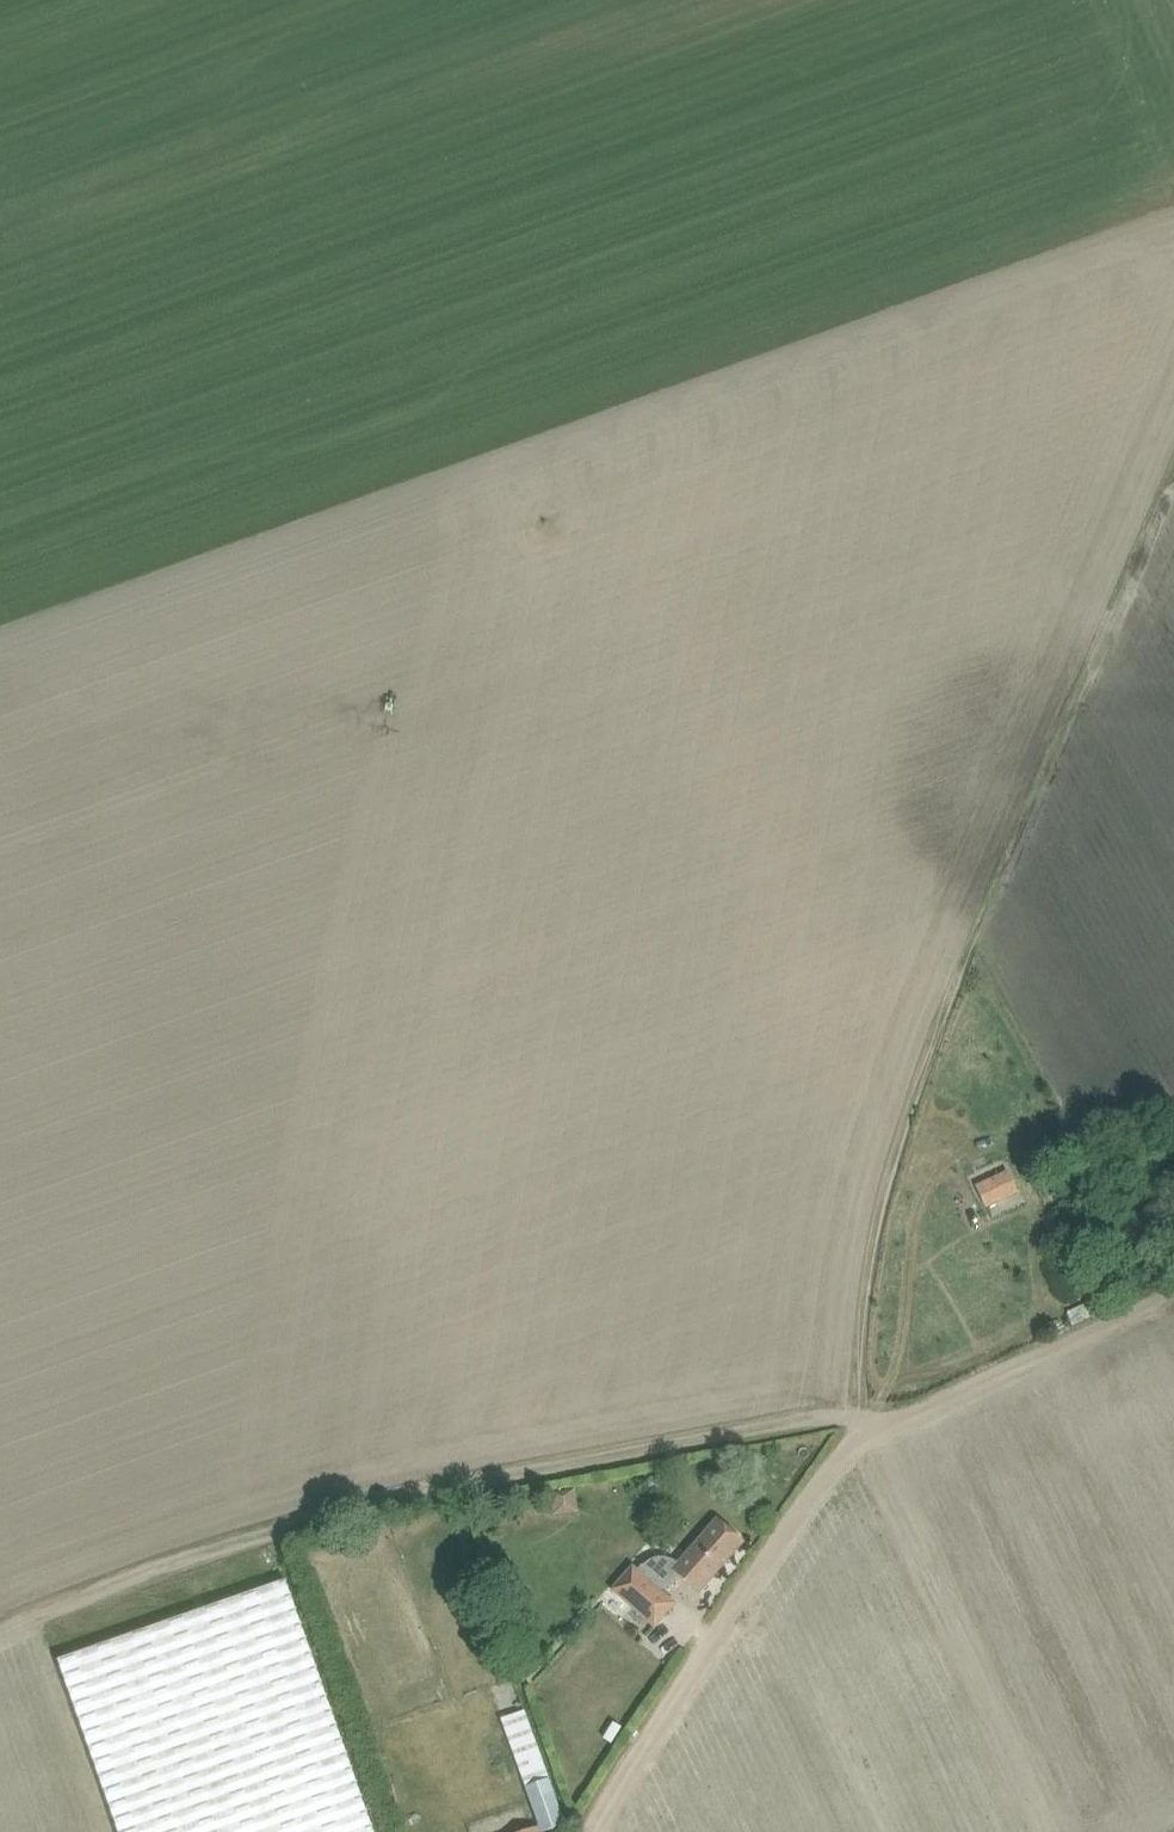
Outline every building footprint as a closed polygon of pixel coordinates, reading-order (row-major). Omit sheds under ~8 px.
[(1007,1173),(978,1187),(987,1206),(1016,1192),(1007,1173)] [(579,1489),(553,1489),(553,1512),(580,1511),(579,1489)] [(665,1587),(676,1574),(698,1594),(744,1542),(717,1519),(677,1564),(672,1562),(670,1561),(666,1560),(661,1560),(656,1561),(650,1563),(646,1565),(644,1567),(642,1565),(641,1566),(646,1570),(642,1574),(633,1566),(612,1590),(654,1627),(675,1604),(658,1588),(661,1584),(665,1587)] [(285,1581),(58,1660),(118,1831),(373,1831),(285,1581)] [(540,1831),(552,1831),(567,1826),(524,1711),(498,1721),(538,1827),(540,1831)]
